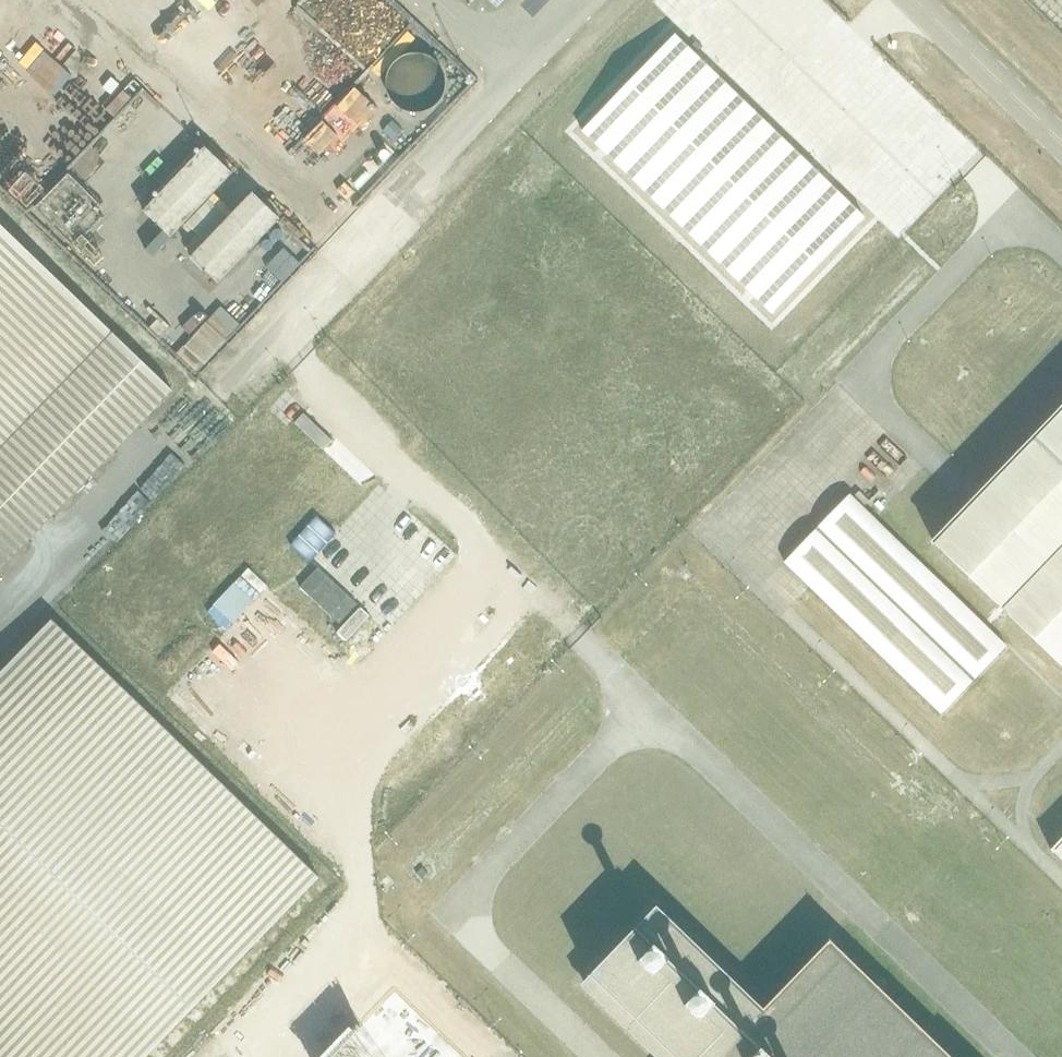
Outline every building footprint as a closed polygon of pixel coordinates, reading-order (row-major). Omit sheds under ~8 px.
[(771,313),(864,216),(831,184),(808,162),(718,75),(695,53),(675,34),(582,130),(599,147),(606,153),(747,290),(754,296),(771,313)] [(292,97),(268,127),(280,136),(304,106),(292,97)] [(391,121),(383,131),(393,139),(402,130),(391,121)] [(172,237),(233,172),(203,145),(143,209),(172,237)] [(251,190),(191,255),(220,282),(280,217),(251,190)] [(0,569),(32,536),(52,515),(116,449),(138,426),(173,390),(0,223),(0,569)] [(1061,666),(1061,409),(988,485),(975,499),(965,509),(934,542),(1061,666)] [(323,449),(332,440),(304,413),(295,422),(323,449)] [(849,493),(784,561),(811,586),(941,712),(1006,645),(875,518),(849,493)] [(779,569),(772,577),(787,591),(794,584),(779,569)] [(319,877),(52,620),(0,673),(0,1056),(145,1056),(319,877)] [(1050,848),(1061,860),(1061,836),(1050,848)] [(590,974),(676,1056),(952,1056),(830,939),(764,1007),(657,904),(590,974)] [(393,988),(326,1056),(464,1056),(393,988)]
